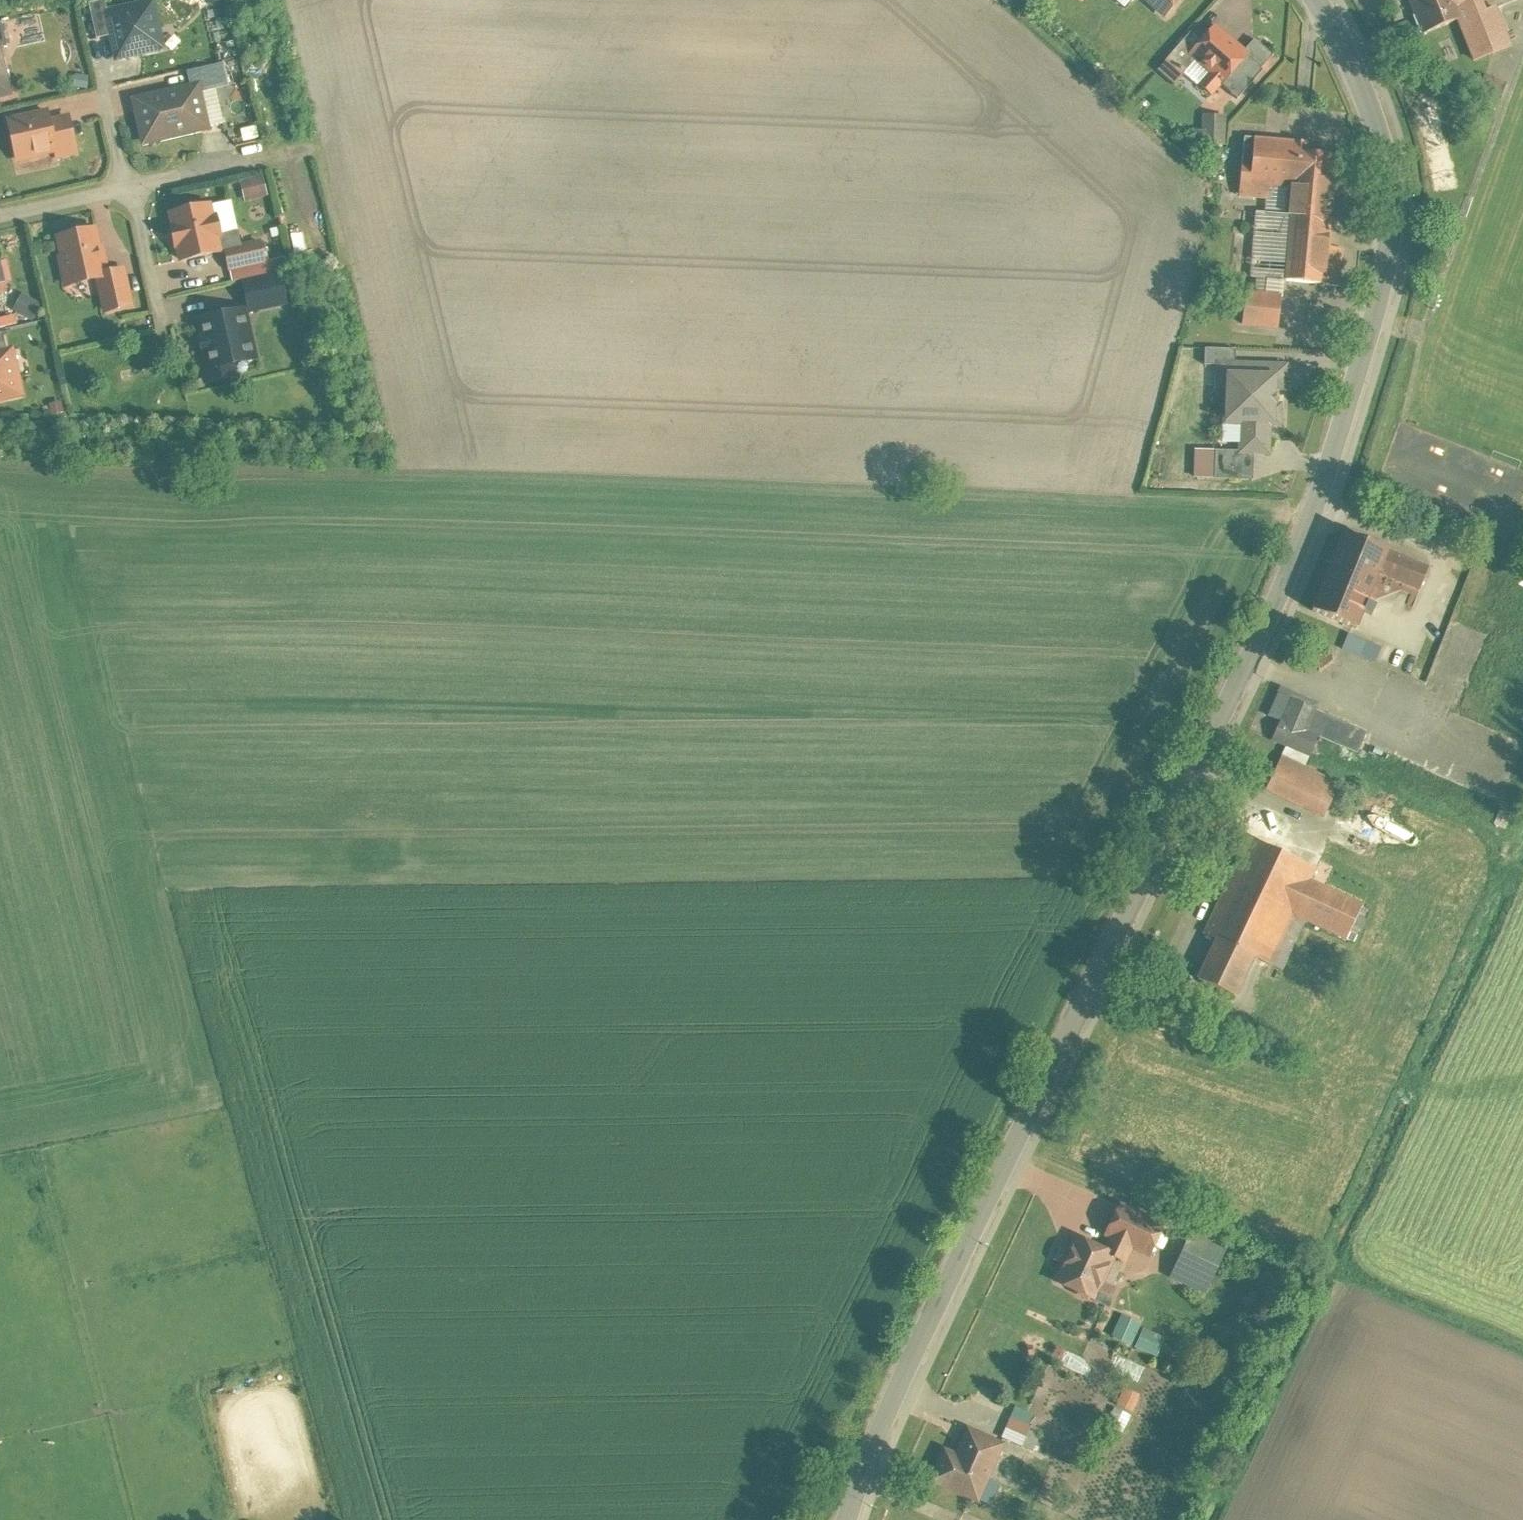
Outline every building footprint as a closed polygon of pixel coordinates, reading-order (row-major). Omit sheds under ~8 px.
[(115,35),(122,63),(171,51),(160,3),(113,15),(109,0),(95,3),(103,38),(115,35)] [(1170,20),(1187,0),(1147,0),(1170,20)] [(1500,0),(1413,0),(1428,36),(1464,22),(1478,61),(1518,46),(1500,0)] [(18,96),(7,47),(12,46),(7,22),(0,24),(0,100),(18,96)] [(1222,24),(1206,41),(1197,33),(1163,70),(1180,86),(1202,62),(1228,85),(1229,84),(1244,96),(1278,56),(1259,40),(1251,50),(1222,24)] [(215,127),(229,124),(221,88),(234,85),(229,63),(193,72),(195,84),(137,98),(148,146),(216,130),(215,127)] [(73,117),(55,121),(52,108),(11,118),(22,162),(60,153),(62,160),(83,156),(73,117)] [(1230,145),(1231,116),(1208,115),(1207,132),(1199,132),(1198,144),(1230,145)] [(1351,248),(1337,247),(1344,156),(1309,153),(1310,142),(1249,137),(1244,196),(1271,198),(1270,214),(1262,214),(1257,280),(1262,280),(1261,292),(1253,291),(1250,324),(1283,327),(1286,295),(1287,282),(1291,283),(1334,286),(1347,287),(1351,248)] [(268,176),(245,182),(250,201),(273,195),(268,176)] [(218,201),(173,212),(184,262),(230,251),(218,201)] [(130,267),(115,271),(103,224),(58,236),(71,287),(99,279),(108,316),(141,308),(130,267)] [(232,259),(238,282),(293,269),(290,255),(274,259),(272,249),(232,259)] [(10,282),(4,259),(0,260),(0,285),(10,282)] [(289,288),(252,297),(256,313),(293,304),(289,288)] [(45,305),(28,295),(18,311),(36,321),(45,305)] [(267,369),(250,300),(200,312),(217,381),(267,369)] [(0,333),(0,349),(11,347),(7,331),(0,333)] [(18,347),(0,352),(0,405),(31,398),(18,347)] [(1226,443),(1243,444),(1242,452),(1200,449),(1198,477),(1257,480),(1258,454),(1276,455),(1277,425),(1281,426),(1283,390),(1292,390),(1293,364),(1241,362),(1242,349),(1211,348),(1210,364),(1221,364),(1220,388),(1233,388),(1231,423),(1227,423),(1226,443)] [(1392,548),(1348,530),(1317,606),(1360,624),(1383,569),(1392,548)] [(1430,564),(1392,548),(1383,569),(1421,585),(1430,564)] [(1372,639),(1353,631),(1347,645),(1367,653),(1372,639)] [(1371,732),(1320,711),(1324,703),(1285,687),(1274,715),(1286,720),(1278,737),(1292,743),(1316,753),(1325,733),(1364,750),(1371,732)] [(1316,753),(1292,743),(1288,754),(1312,764),(1316,753)] [(1312,764),(1288,754),(1274,788),(1334,813),(1337,805),(1358,814),(1369,787),(1312,764)] [(1505,809),(1499,825),(1510,829),(1516,814),(1505,809)] [(1366,904),(1305,879),(1312,861),(1252,836),(1213,931),(1225,936),(1207,977),(1245,993),(1262,951),(1273,955),(1293,908),(1354,933),(1366,904)] [(1166,1220),(1125,1203),(1112,1236),(1119,1239),(1115,1248),(1134,1256),(1138,1247),(1153,1253),(1166,1220)] [(1120,1252),(1079,1235),(1061,1278),(1102,1295),(1120,1252)] [(1225,1269),(1189,1251),(1177,1276),(1212,1293),(1225,1269)] [(1143,1322),(1127,1315),(1120,1333),(1136,1339),(1143,1322)] [(1169,1338),(1149,1329),(1142,1345),(1163,1353),(1169,1338)] [(1019,1407),(1015,1416),(1033,1423),(1037,1414),(1019,1407)] [(1134,1414),(1120,1409),(1113,1426),(1127,1432),(1134,1414)] [(1015,1416),(1011,1425),(1029,1432),(1033,1423),(1015,1416)] [(1011,1425),(1007,1434),(1025,1442),(1029,1432),(1011,1425)] [(1008,1442),(972,1427),(962,1451),(951,1446),(938,1478),(985,1497),(1008,1442)]
